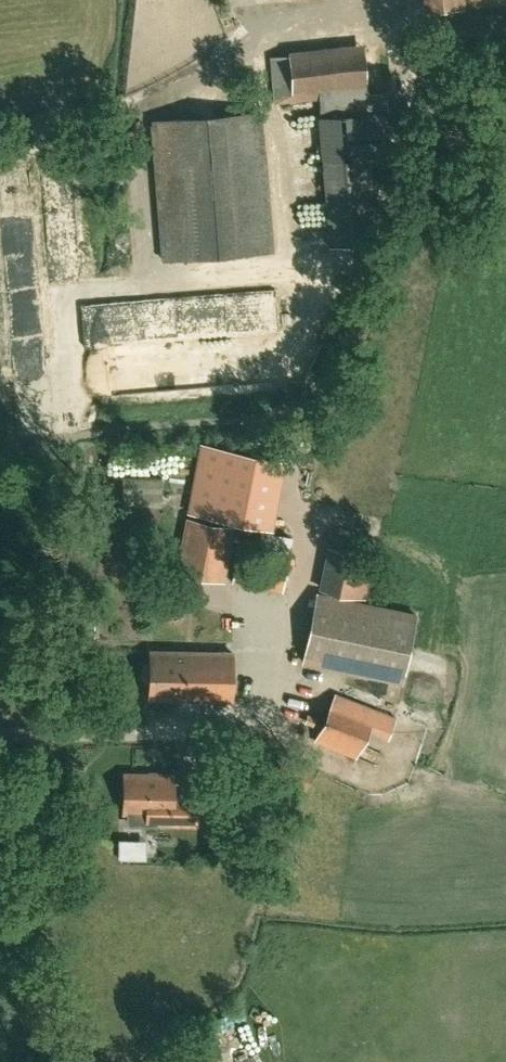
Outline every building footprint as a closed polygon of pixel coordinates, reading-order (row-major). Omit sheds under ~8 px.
[(430,9),(463,6),(462,0),(429,0),(430,9)] [(292,91),(289,55),(270,56),(274,103),(292,101),(294,121),(388,111),(386,91),(368,93),(367,84),(292,91)] [(272,250),(261,112),(152,120),(163,259),(272,250)] [(320,118),(330,245),(375,241),(369,160),(385,159),(381,113),(320,118)] [(83,303),(84,345),(97,344),(96,325),(111,325),(110,302),(83,303)] [(202,444),(190,512),(267,526),(279,458),(202,444)] [(232,527),(188,519),(179,571),(222,579),(232,527)] [(231,582),(282,591),(288,561),(237,552),(231,582)] [(318,594),(303,662),(401,683),(416,615),(318,594)] [(150,650),(150,662),(145,662),(142,665),(142,678),(145,681),(149,681),(149,698),(231,700),(232,652),(150,650)] [(396,717),(376,709),(336,693),(317,740),(357,757),(368,731),(387,739),(396,717)] [(172,774),(124,773),(123,812),(147,813),(147,824),(197,824),(197,796),(172,795),(172,774)] [(121,857),(147,858),(147,839),(121,838),(121,857)]
